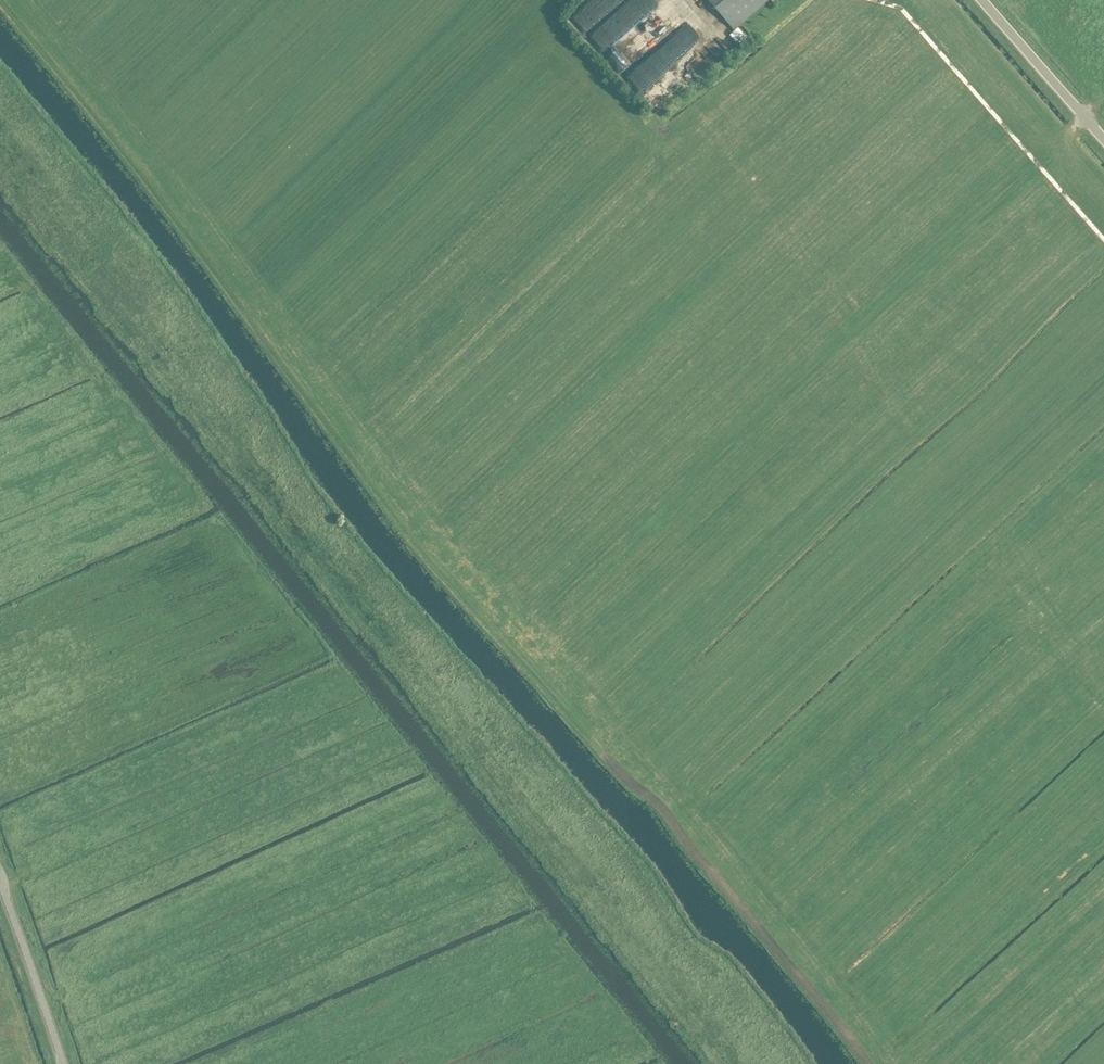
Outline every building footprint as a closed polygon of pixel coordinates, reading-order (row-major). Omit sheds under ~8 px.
[(671,20),(657,2),(655,0),(588,0),(571,14),(600,49),(617,35),(627,46),(630,44),(633,47),(637,44),(639,46),(671,20)] [(738,28),(769,0),(713,0),(738,28)] [(715,35),(709,38),(714,47),(720,44),(715,35)]
